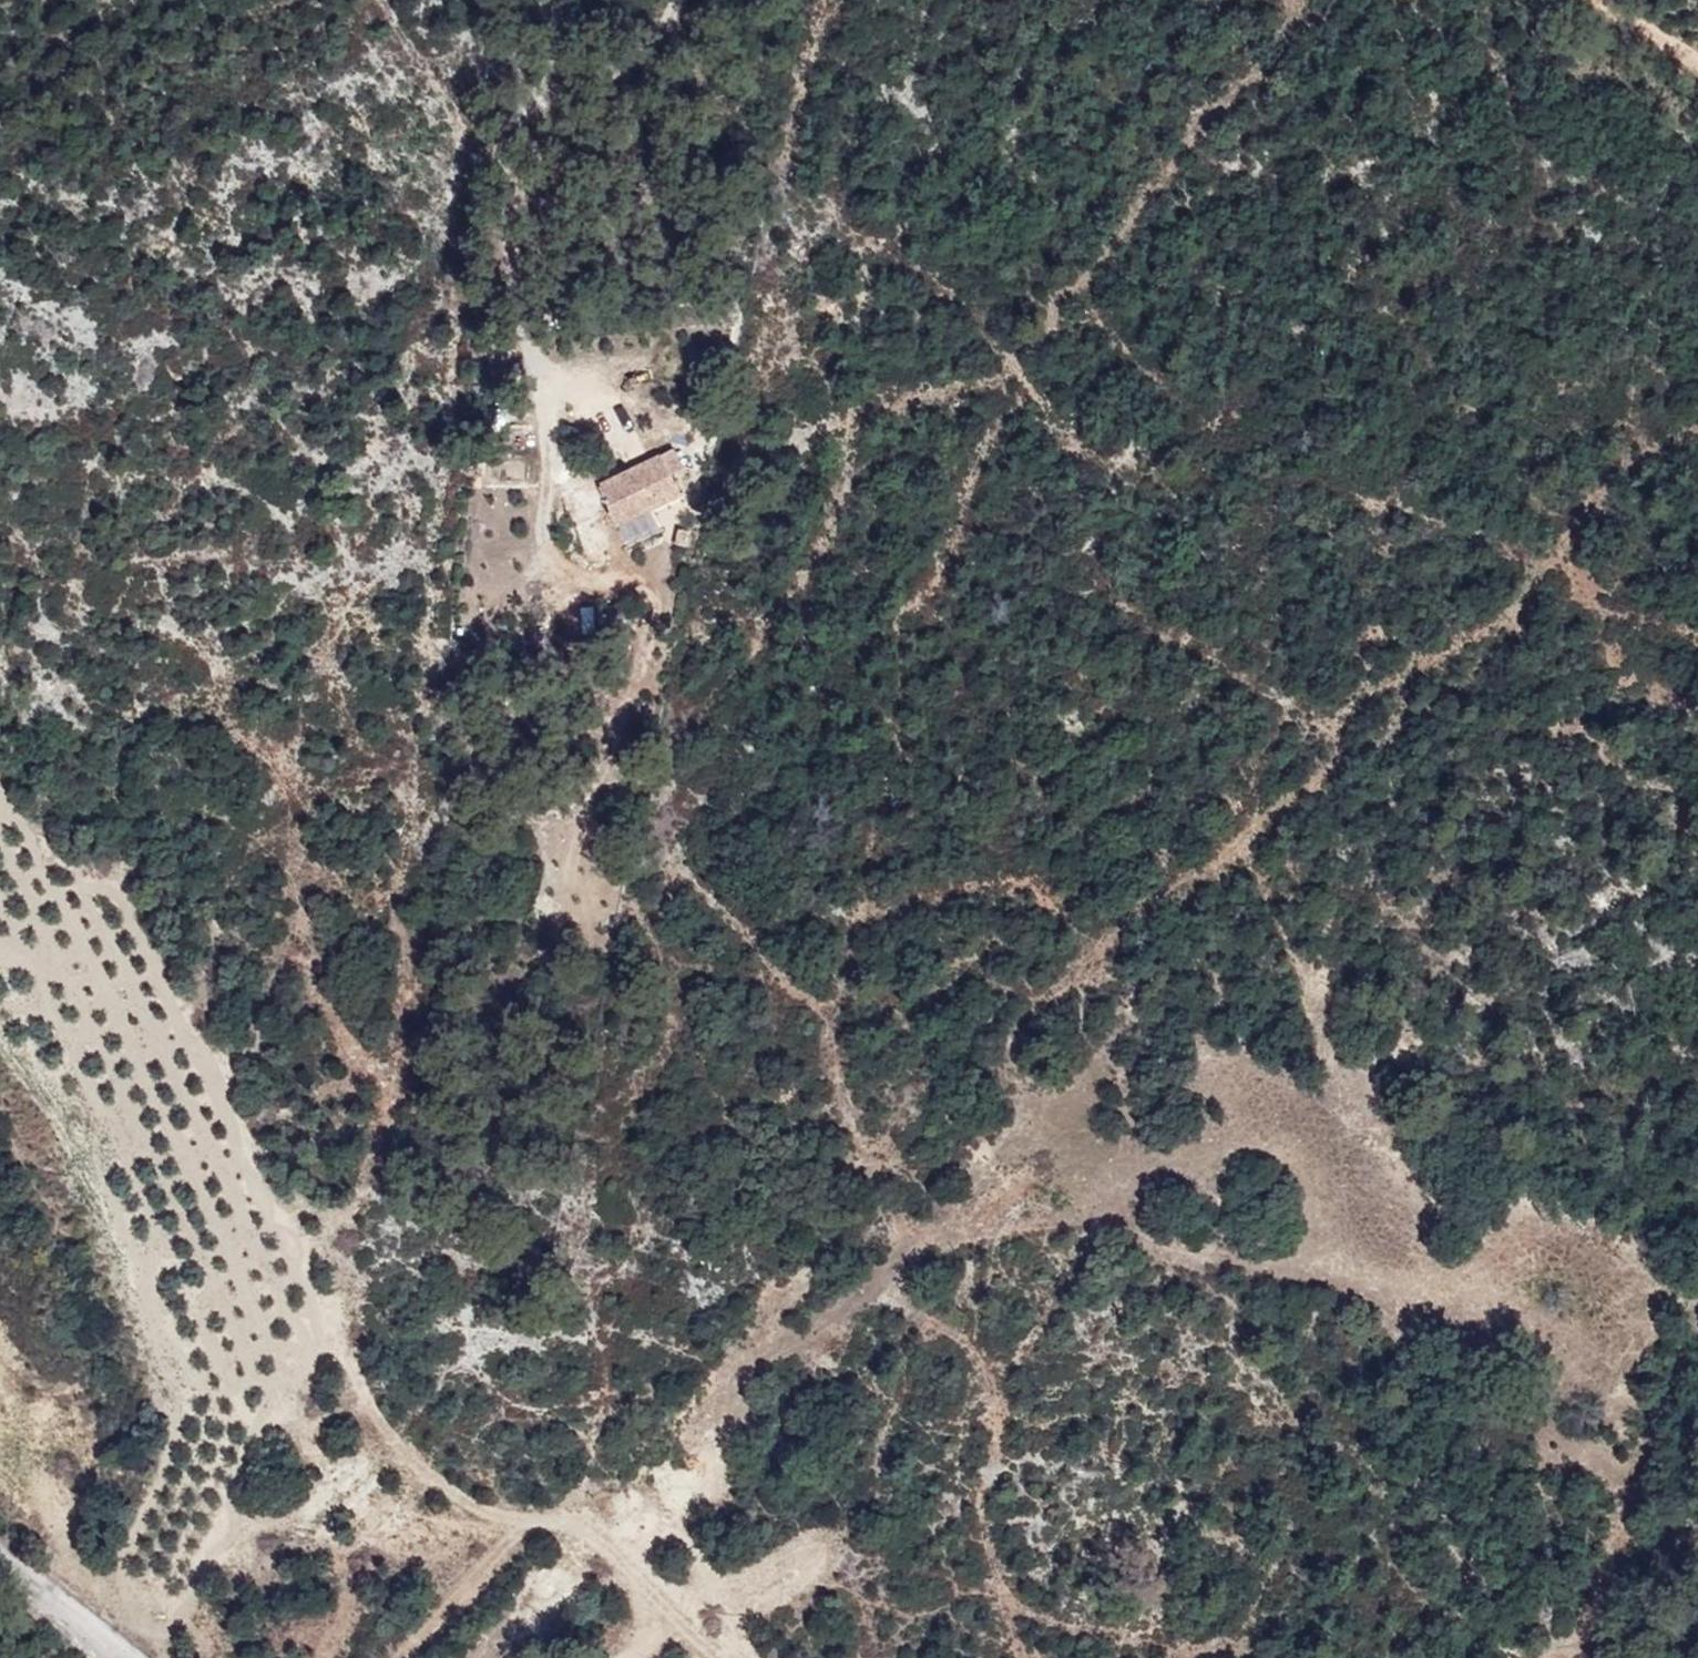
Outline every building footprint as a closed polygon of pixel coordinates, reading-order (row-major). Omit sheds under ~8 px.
[(661,452),(595,483),(612,513),(681,483),(661,452)]
